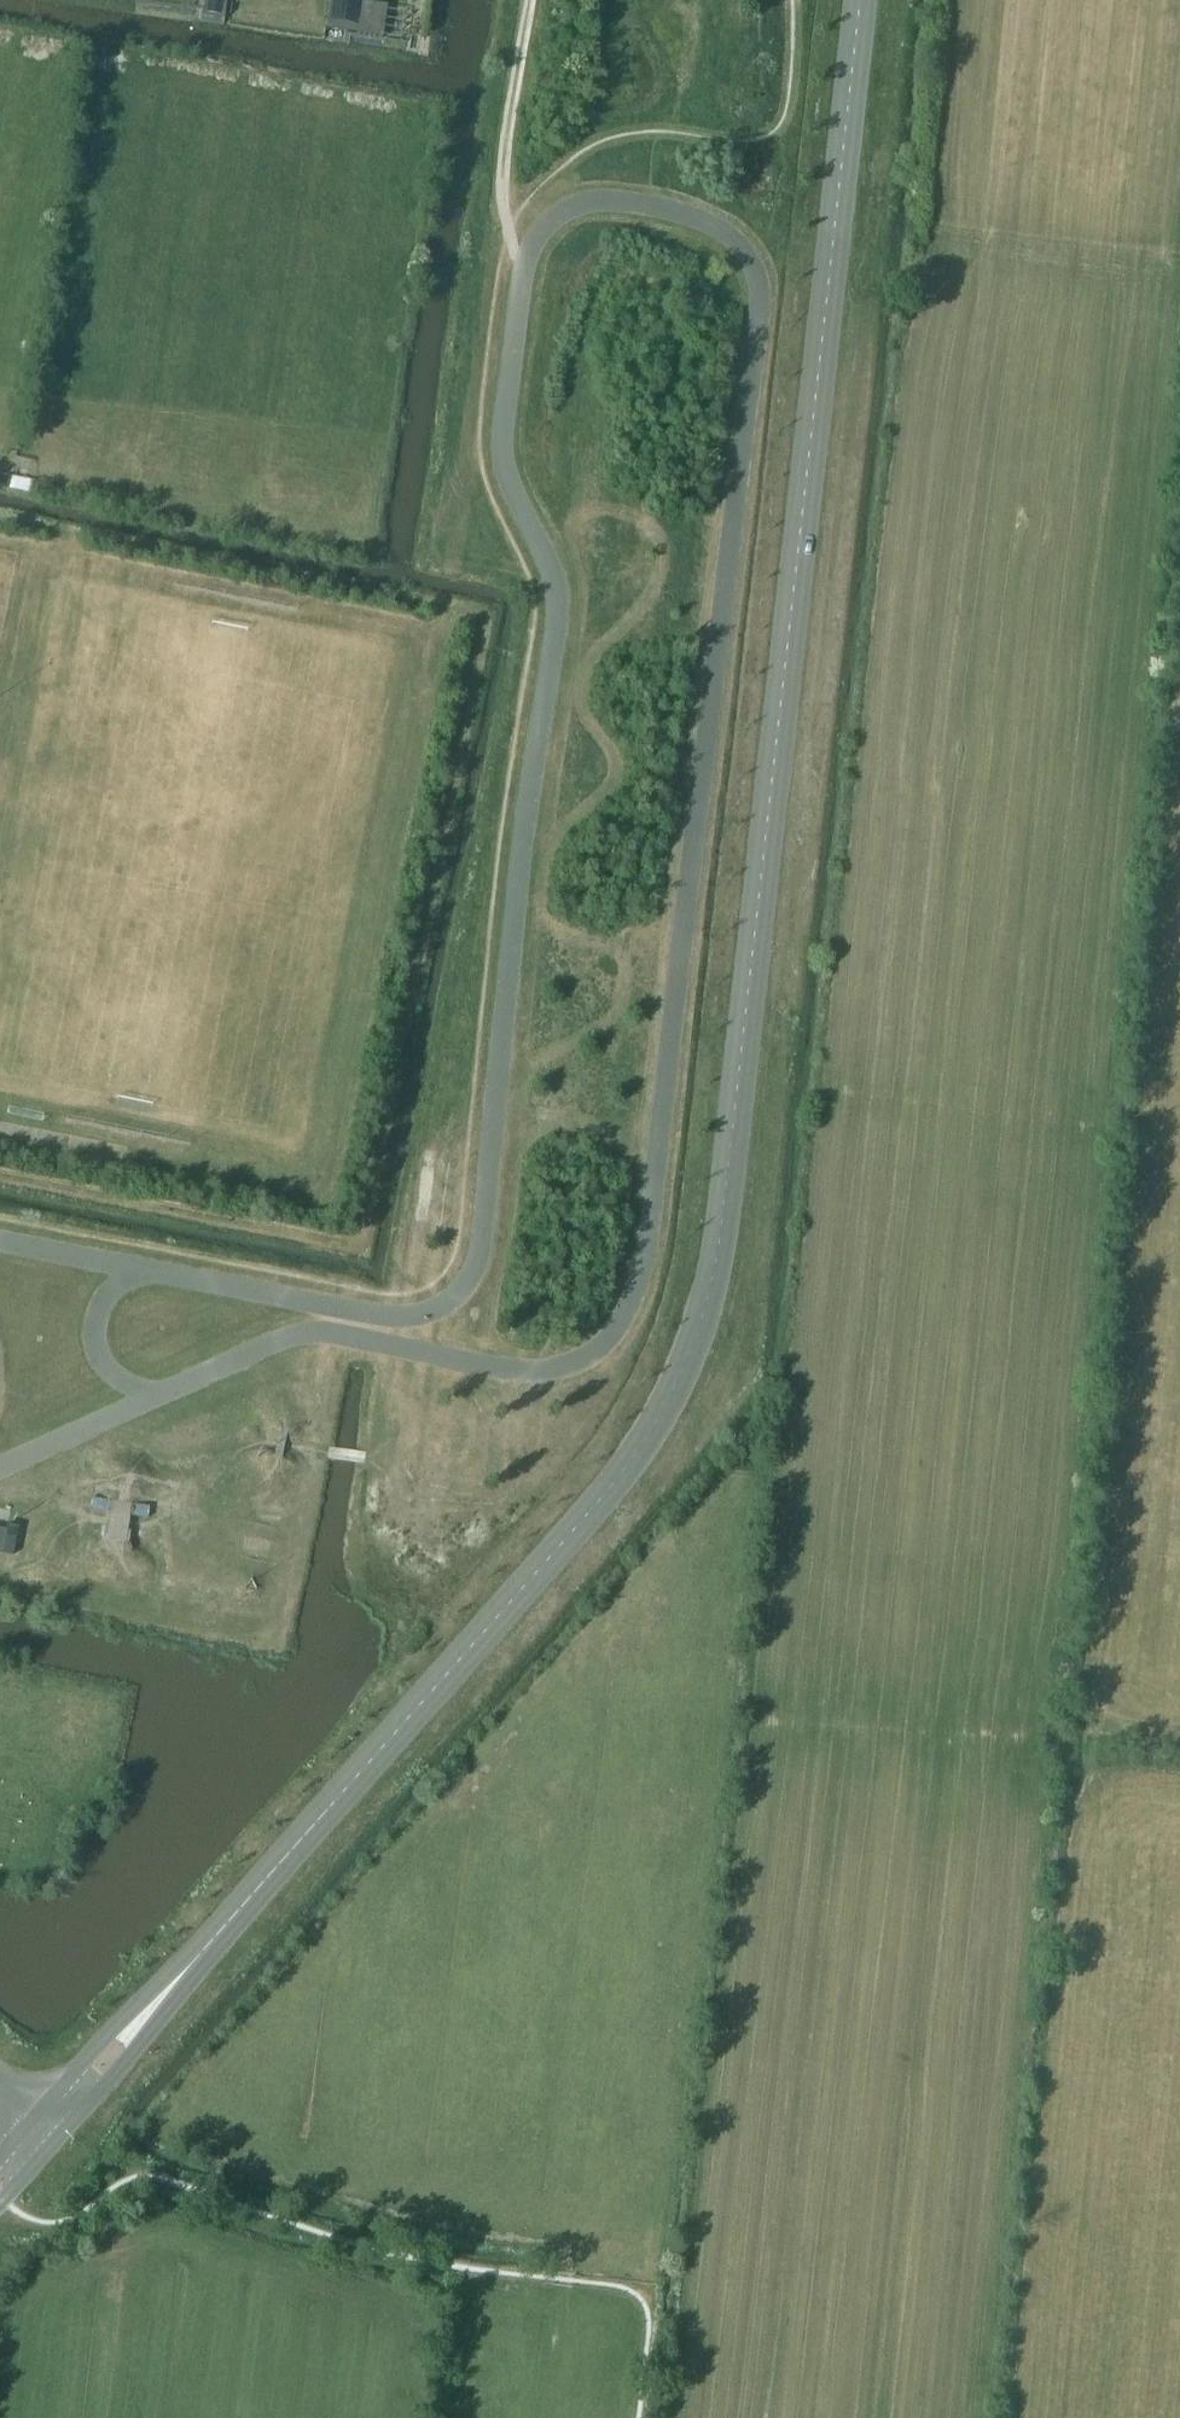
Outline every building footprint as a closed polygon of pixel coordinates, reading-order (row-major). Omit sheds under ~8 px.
[(327,31),(383,39),(388,8),(359,4),(360,0),(331,0),(327,31)]
